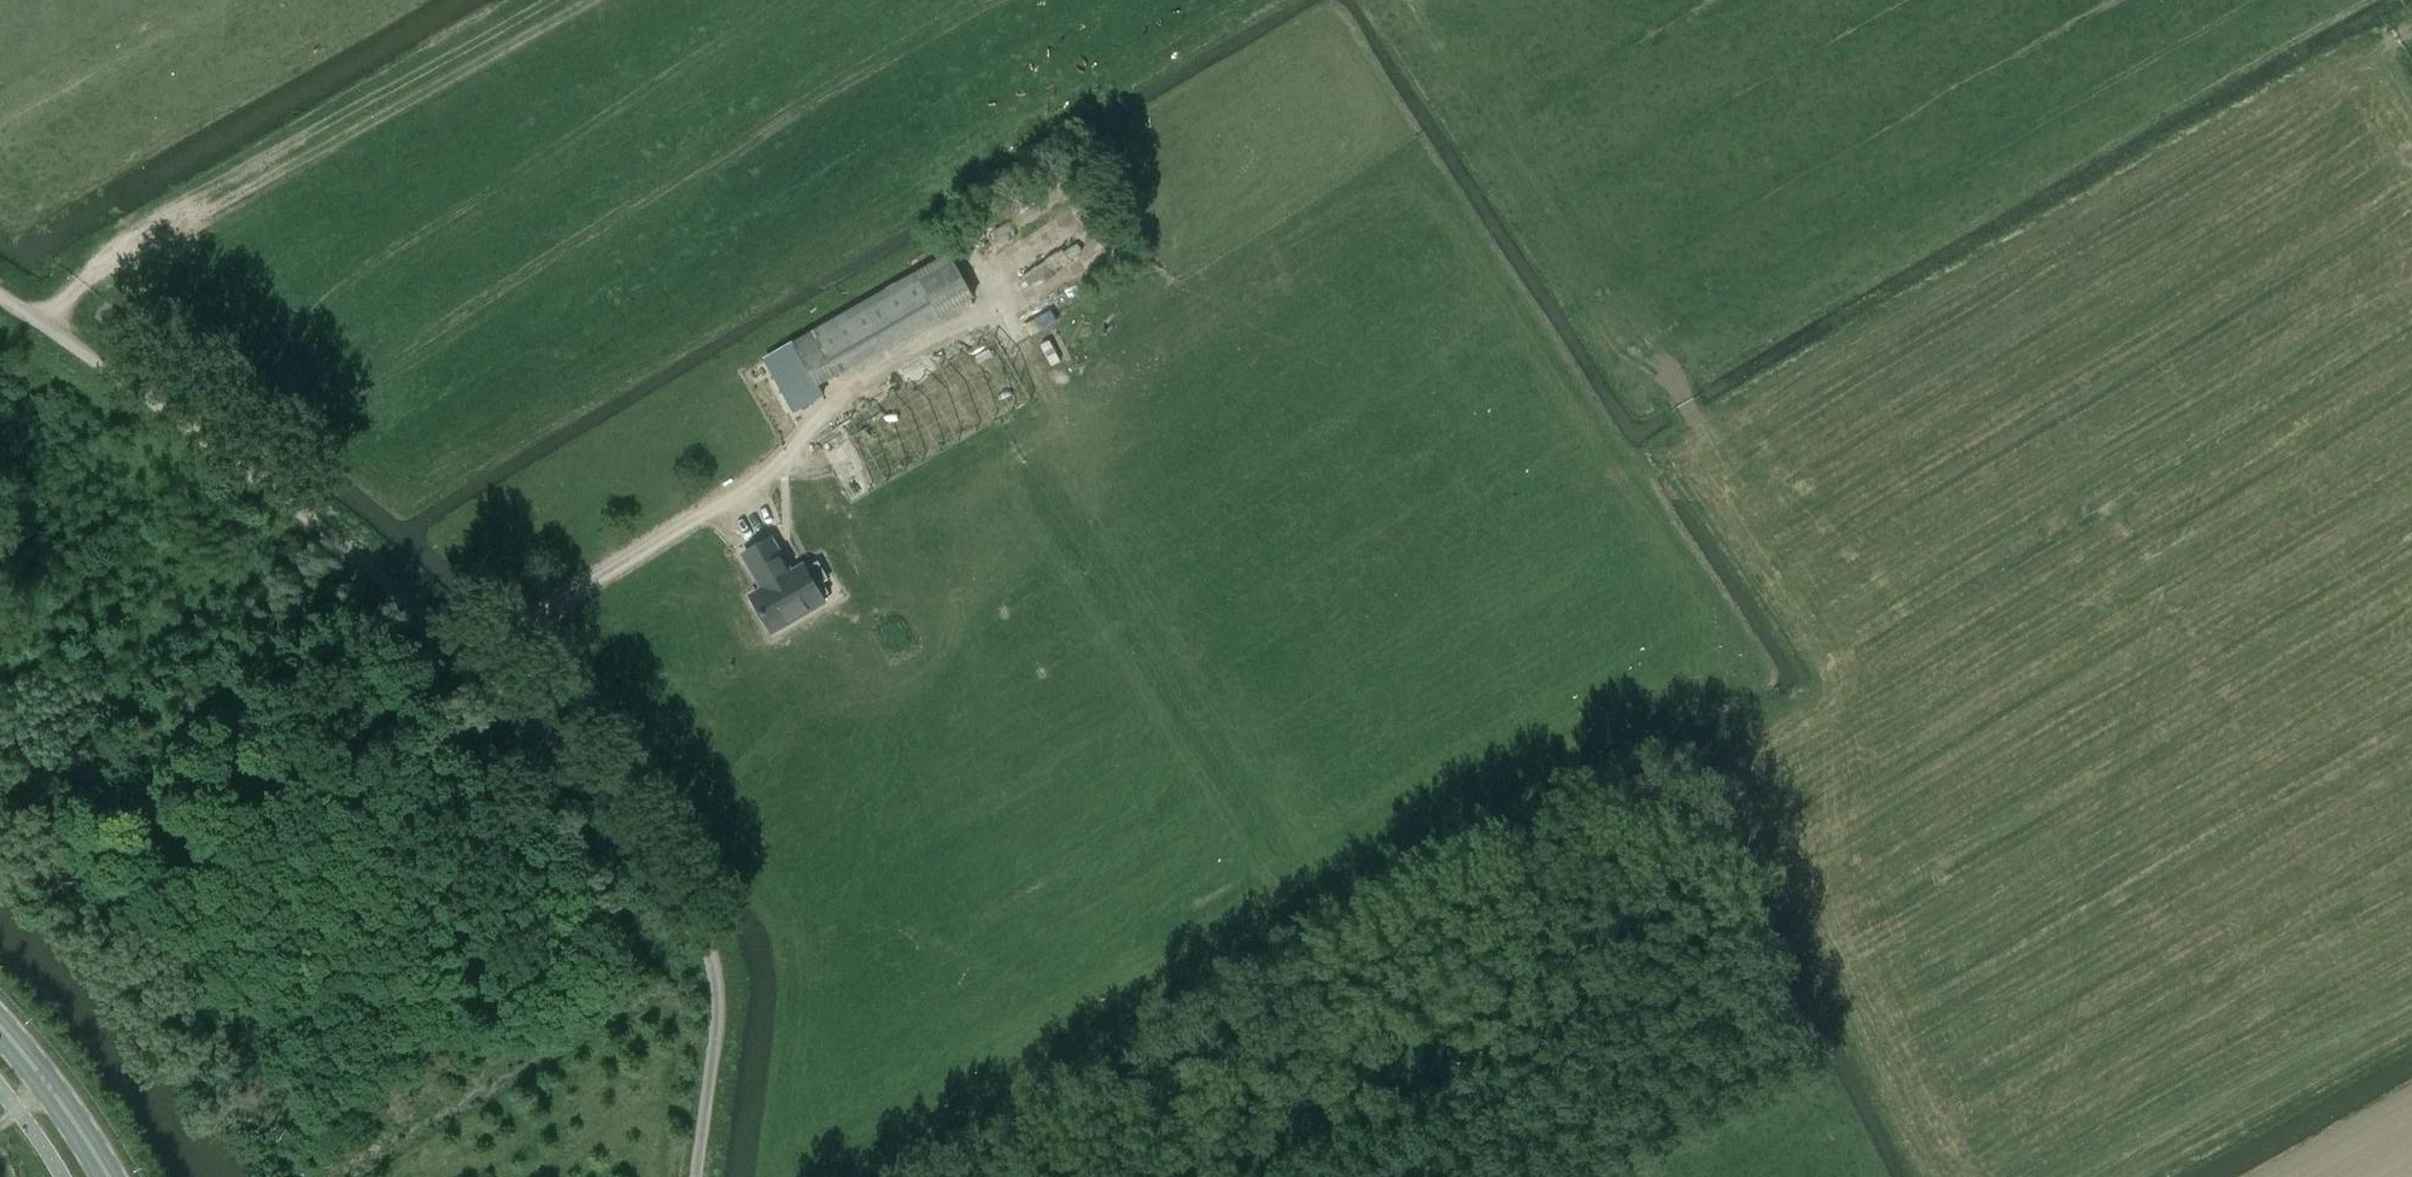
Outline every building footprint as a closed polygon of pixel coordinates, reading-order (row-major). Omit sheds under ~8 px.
[(808,337),(785,349),(802,376),(823,363),(808,337)] [(749,599),(770,638),(825,606),(803,569),(789,576),(769,540),(741,556),(763,591),(749,599)]
